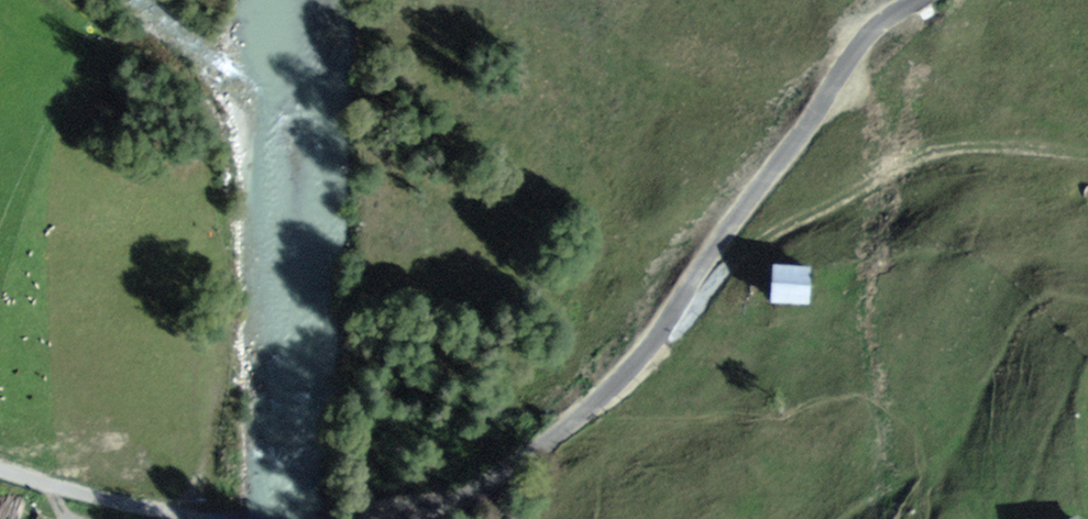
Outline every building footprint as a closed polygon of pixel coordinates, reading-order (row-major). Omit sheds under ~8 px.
[(809,264),(768,263),(767,298),(808,299),(809,264)]
